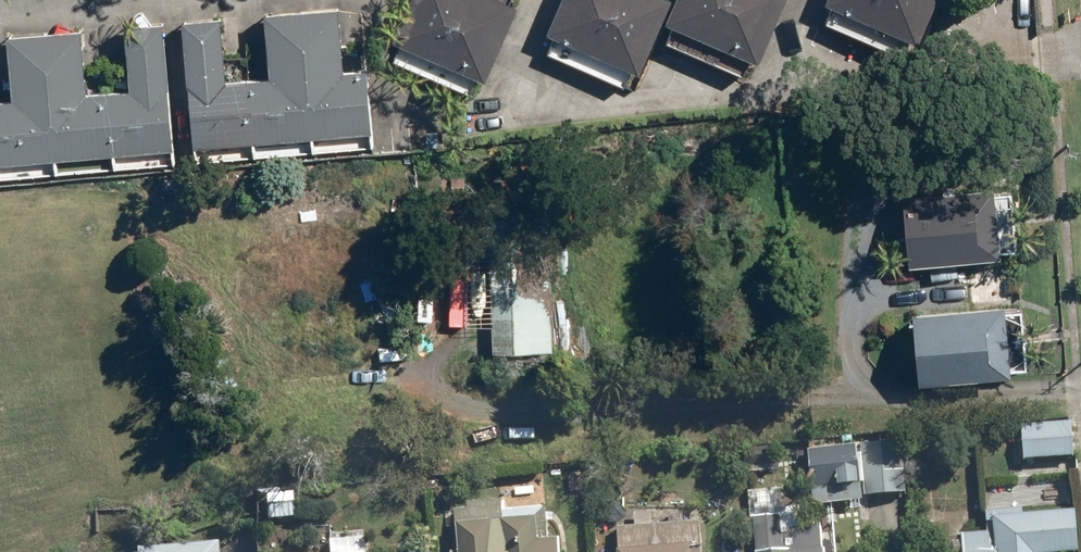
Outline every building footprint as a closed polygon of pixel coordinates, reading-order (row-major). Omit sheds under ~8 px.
[(509,0),(408,0),(392,39),(485,81),(517,3),(509,0)] [(547,30),(640,72),(670,0),(560,0),(547,30)] [(667,21),(760,63),(786,0),(676,0),(667,21)] [(827,3),(920,45),(939,0),(828,0),(827,3)] [(221,16),(180,20),(194,162),(371,146),(364,66),(343,68),(338,7),(264,13),(269,75),(227,79),(221,16)] [(0,100),(0,179),(178,164),(165,22),(126,25),(133,90),(89,93),(84,27),(8,34),(14,98),(0,100)] [(900,193),(906,263),(1001,255),(1000,251),(1016,250),(1011,188),(994,190),(995,185),(900,193)] [(490,228),(494,351),(553,348),(547,225),(490,228)] [(910,311),(916,381),(1012,373),(1011,369),(1026,367),(1020,306),(1004,307),(1005,303),(910,311)] [(1067,419),(1015,423),(1018,461),(1070,456),(1067,419)] [(857,445),(805,449),(810,506),(867,501),(867,505),(900,502),(896,459),(859,463),(857,445)] [(457,551),(561,551),(559,536),(547,537),(544,505),(499,507),(498,493),(452,497),(457,551)] [(1073,509),(1017,514),(1017,507),(980,509),(982,532),(958,534),(960,551),(1077,551),(1073,509)] [(749,516),(752,551),(824,551),(824,548),(821,548),(818,523),(779,526),(777,513),(749,516)] [(699,519),(613,527),(615,551),(702,551),(699,519)] [(365,535),(328,539),(330,551),(367,551),(365,535)] [(140,547),(140,551),(224,551),(223,540),(140,547)]
